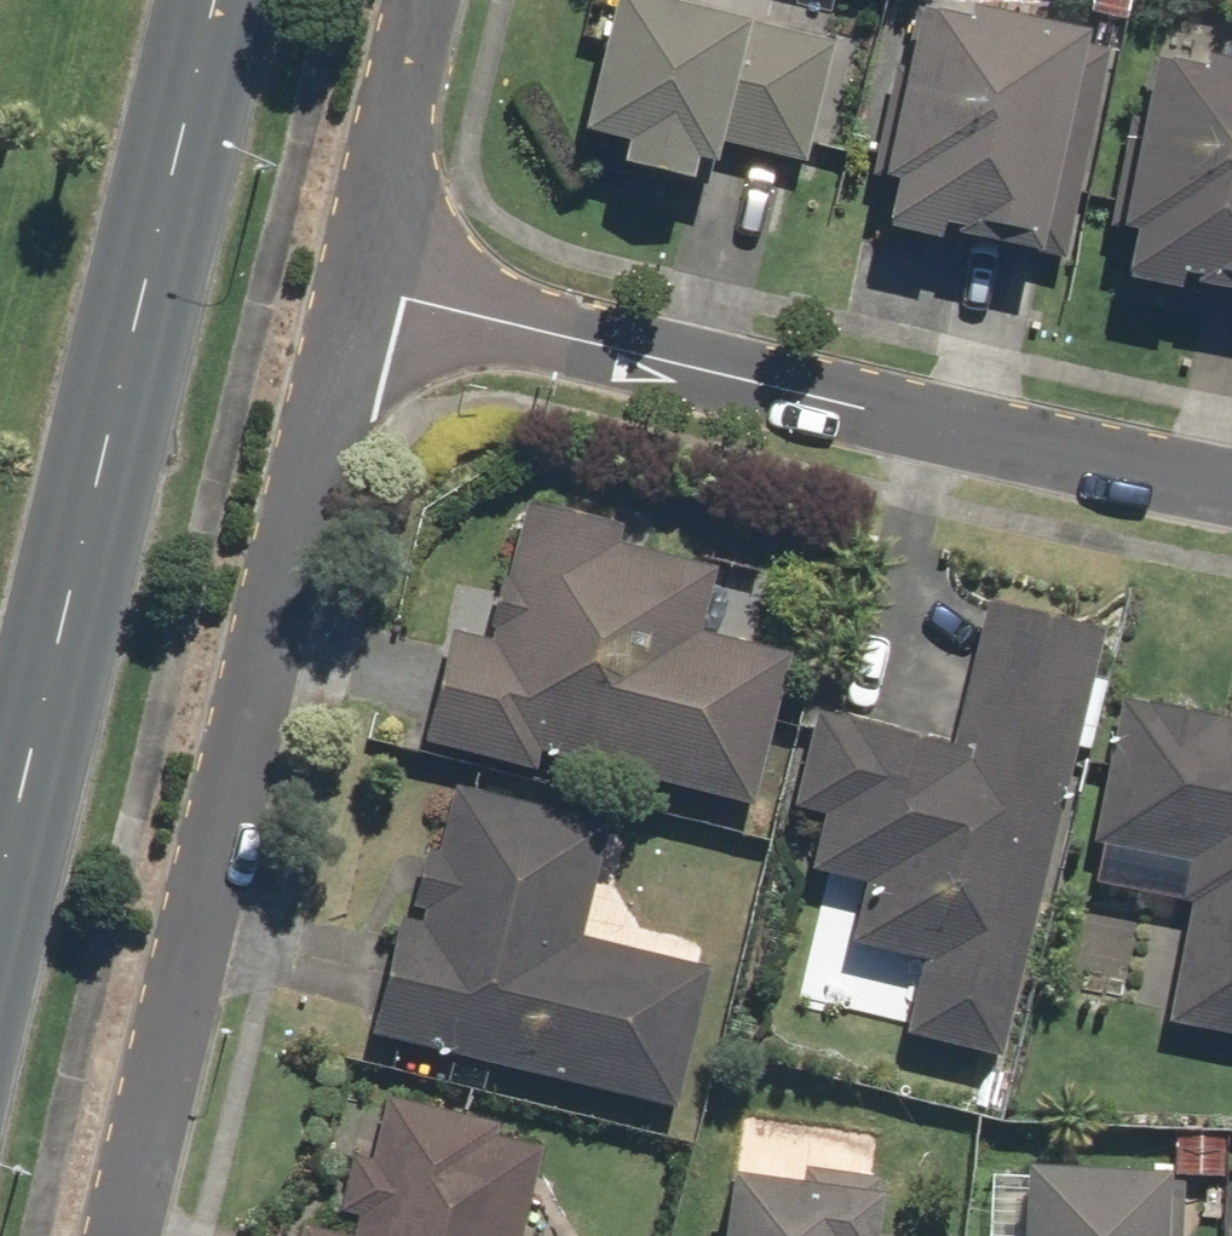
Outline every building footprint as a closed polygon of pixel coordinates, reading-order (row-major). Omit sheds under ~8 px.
[(697,0),(625,0),(594,127),(638,138),(633,159),(708,177),(714,156),(729,159),(733,146),(810,165),(842,36),(697,0)] [(894,228),(1053,261),(1102,24),(984,0),(981,0),(978,15),(914,2),(878,178),(903,183),(894,228)] [(1103,267),(1231,293),(1231,51),(1214,48),(1211,63),(1158,53),(1146,113),(1134,111),(1103,267)] [(455,626),(426,741),(546,771),(552,749),(762,802),(800,654),(709,632),(725,567),(622,541),(627,519),(530,495),(495,636),(455,626)] [(910,1032),(1010,1056),(1114,624),(992,595),(957,741),(820,709),(797,805),(829,813),(815,872),(871,886),(857,944),(927,961),(910,1032)] [(1125,693),(1096,844),(1202,864),(1172,1023),(1231,1034),(1231,713),(1125,693)] [(402,910),(372,1031),(685,1109),(721,965),(588,932),(616,821),(449,779),(415,913),(402,910)] [(306,1235),(529,1235),(554,1132),(392,1092),(376,1157),(358,1152),(339,1230),(309,1223),(306,1235)] [(995,1160),(991,1235),(1182,1235),(1186,1172),(995,1160)] [(734,1235),(894,1235),(901,1184),(744,1163),(734,1235)]
